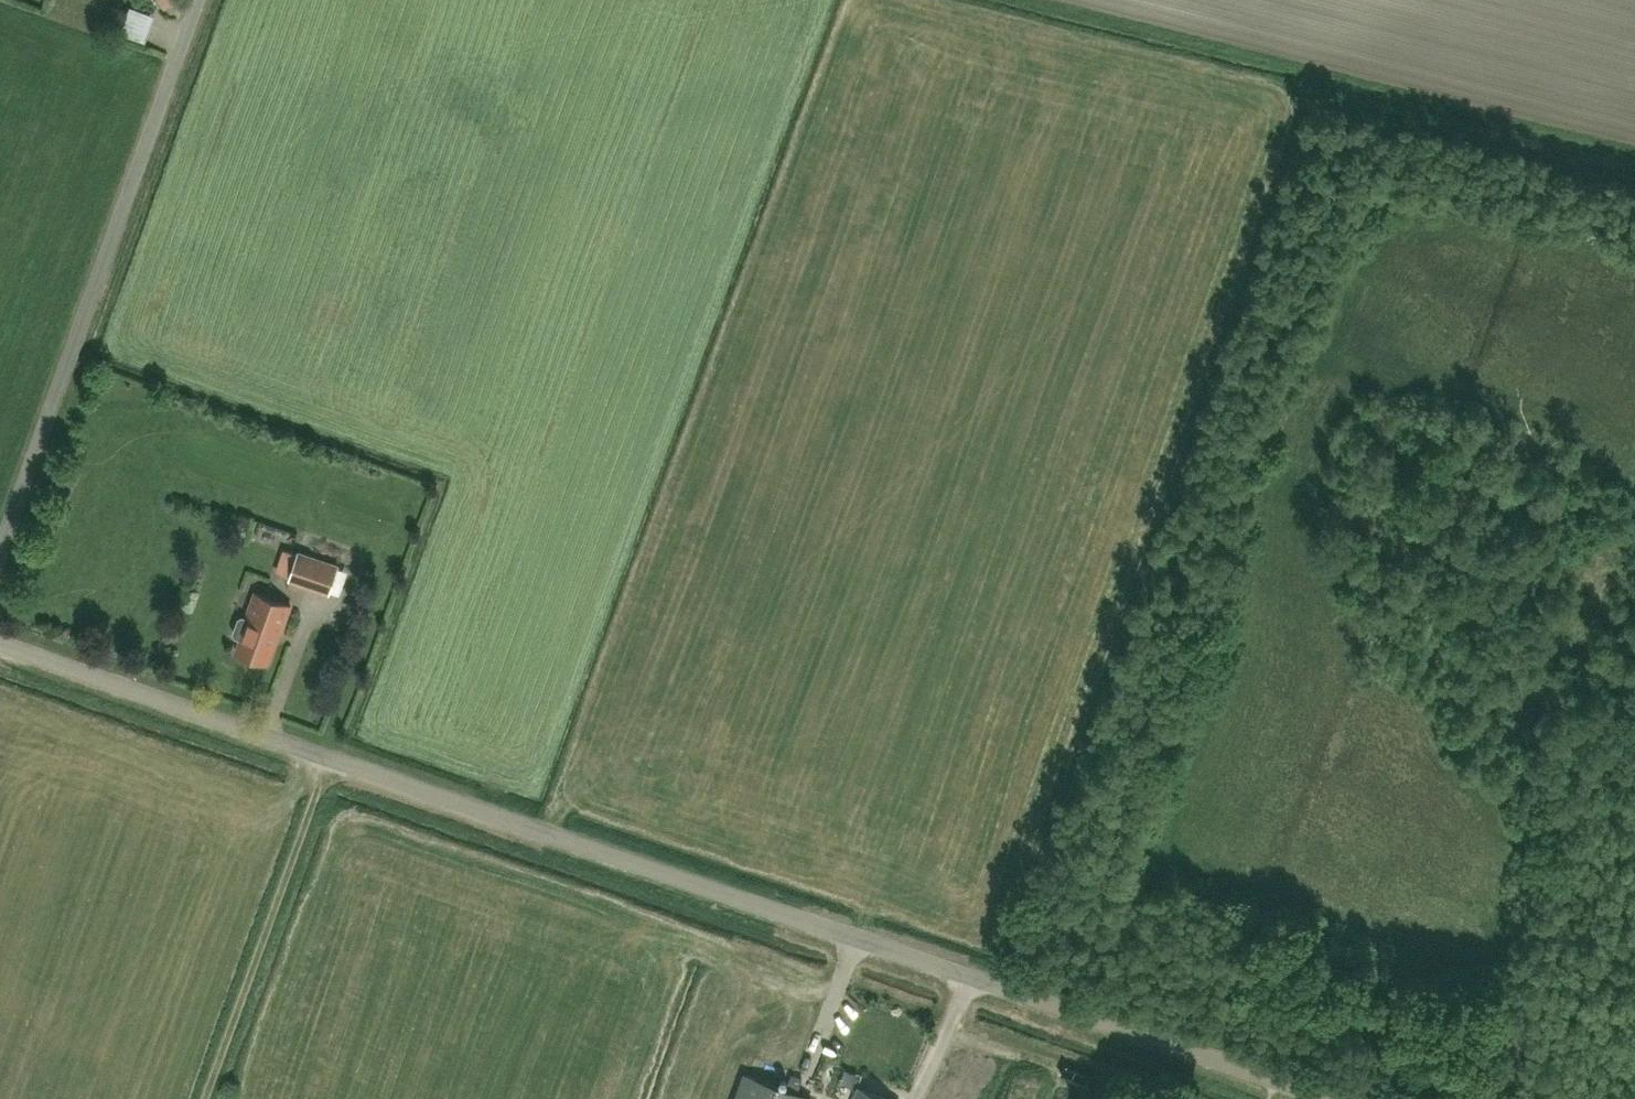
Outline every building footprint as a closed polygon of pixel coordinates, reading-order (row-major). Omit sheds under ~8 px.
[(149,40),(159,14),(135,6),(126,32),(149,40)] [(338,566),(299,552),(289,579),(329,593),(338,566)] [(234,633),(235,637),(241,639),(236,653),(267,664),(279,632),(281,633),(291,607),(255,593),(246,619),(243,617),(239,619),(234,633)] [(736,1098),(814,1098),(746,1073),(736,1098)] [(858,1090),(854,1098),(883,1098),(858,1090)]
